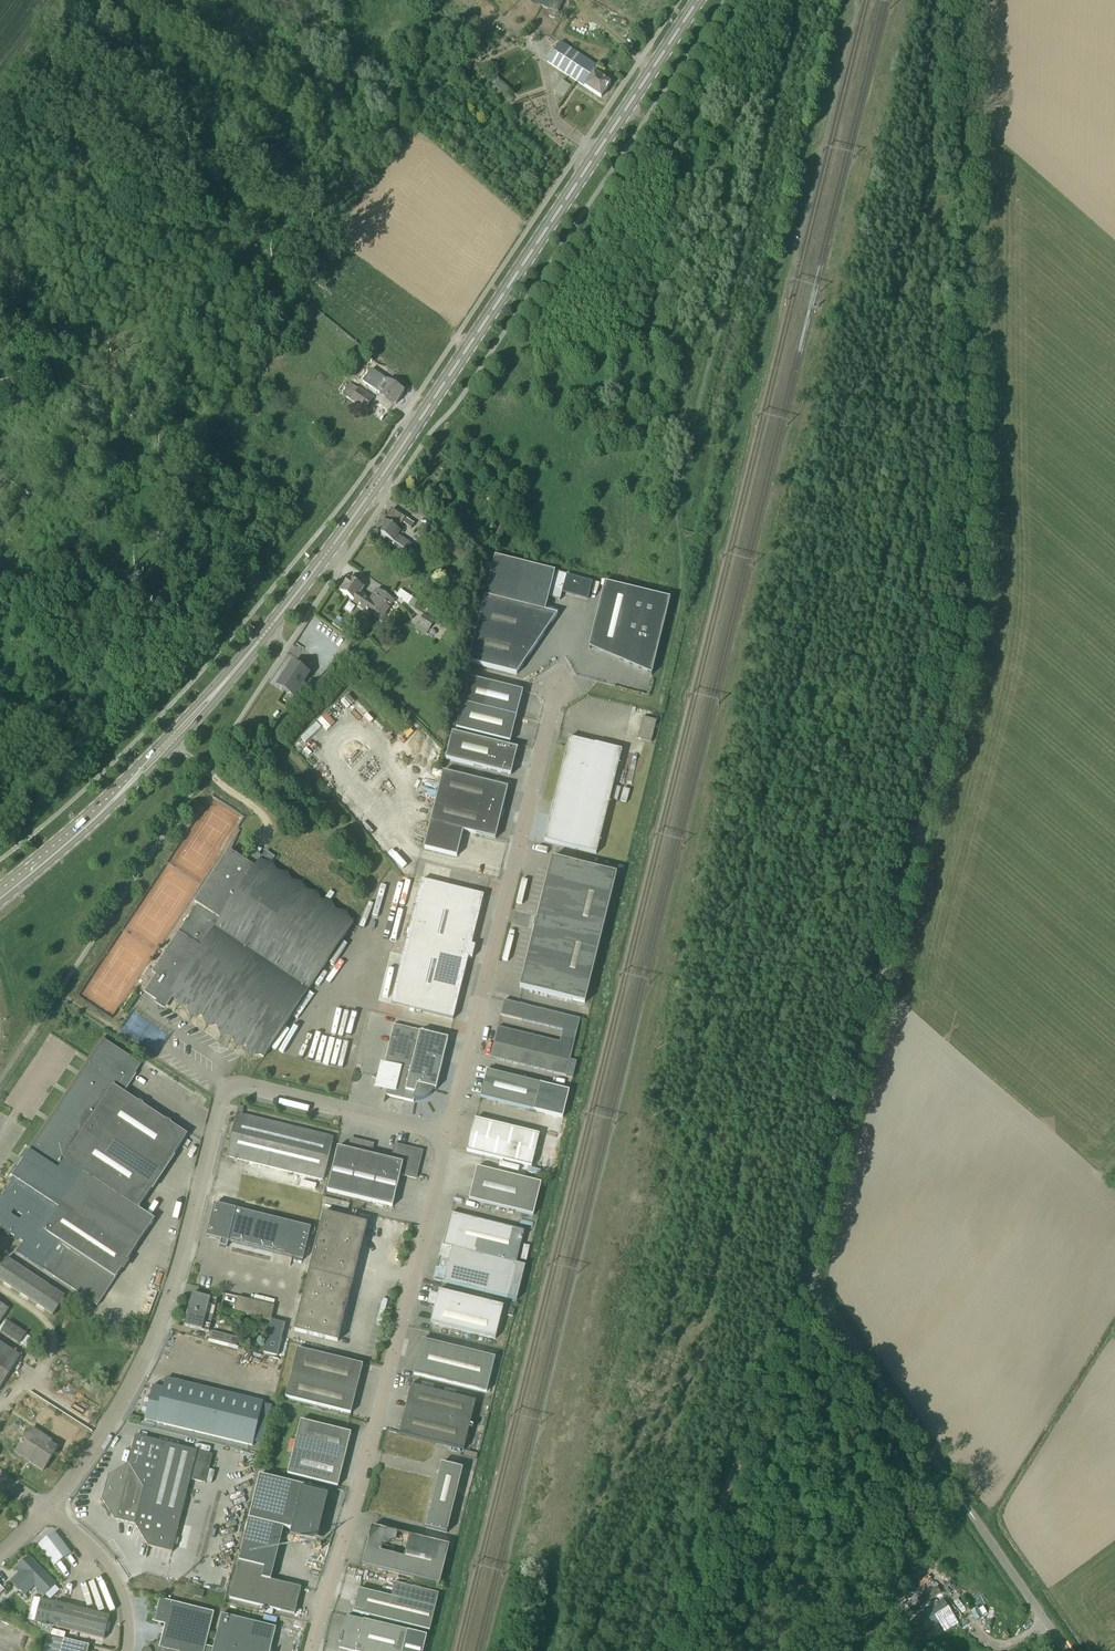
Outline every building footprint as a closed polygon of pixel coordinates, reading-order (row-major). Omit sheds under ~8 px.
[(633,33),(631,36),(628,41),(633,44),(638,36),(633,33)] [(598,67),(589,61),(561,41),(548,61),(585,86),(594,72),(598,67)] [(594,72),(585,86),(592,91),(601,98),(611,84),(594,72)] [(503,95),(507,90),(495,79),(492,84),(503,95)] [(555,93),(563,98),(571,86),(562,81),(555,93)] [(382,387),(379,393),(396,404),(404,391),(374,372),(369,379),(382,387)] [(358,388),(351,400),(365,409),(373,398),(358,388)] [(415,559),(421,563),(427,554),(409,543),(409,542),(398,535),(400,532),(398,530),(403,524),(411,529),(414,524),(392,509),(384,521),(377,531),(390,540),(386,544),(396,551),(395,552),(409,561),(412,555),(416,557),(415,559)] [(429,550),(440,534),(429,526),(418,543),(429,550)] [(556,571),(495,556),(485,596),(546,611),(549,597),(561,600),(563,591),(568,574),(556,571)] [(563,591),(589,598),(594,581),(568,573),(568,574),(563,591)] [(352,603),(380,622),(390,608),(386,606),(388,604),(391,606),(394,601),(377,589),(373,594),(377,596),(375,598),(372,596),(369,601),(360,595),(364,588),(349,578),(340,592),(354,601),(352,603)] [(588,644),(651,672),(671,596),(606,579),(588,644)] [(397,596),(409,604),(413,598),(401,589),(397,596)] [(558,614),(546,611),(485,596),(469,662),(517,674),(558,614)] [(417,622),(428,629),(434,619),(423,612),(417,622)] [(341,629),(345,623),(337,617),(333,624),(341,629)] [(310,674),(293,663),(277,687),(294,698),(310,674)] [(490,683),(469,678),(457,728),(511,742),(517,717),(483,708),(490,683)] [(517,717),(523,691),(490,683),(483,708),(517,717)] [(657,720),(644,717),(638,739),(652,742),(657,720)] [(305,741),(320,726),(317,723),(302,737),(305,741)] [(451,729),(445,755),(510,771),(516,746),(451,729)] [(544,841),(596,853),(621,750),(595,744),(595,747),(583,744),(584,737),(574,735),(567,763),(563,763),(544,841)] [(464,831),(496,839),(508,787),(444,771),(425,848),(457,856),(464,831)] [(263,1057),(308,989),(353,922),(260,860),(255,868),(230,851),(195,903),(198,904),(152,972),(158,977),(149,992),(162,1001),(161,1003),(165,1006),(166,1004),(167,1004),(172,996),(263,1057)] [(551,857),(520,987),(585,1003),(616,873),(551,857)] [(422,879),(408,935),(474,951),(476,945),(472,944),(484,895),(422,879)] [(474,951),(408,935),(391,1003),(454,1018),(469,957),(472,957),(474,951)] [(581,1019),(504,1000),(501,1015),(563,1031),(560,1042),(498,1027),(491,1058),(567,1076),(581,1019)] [(449,1038),(420,1031),(394,1025),(385,1062),(380,1061),(373,1087),(387,1091),(386,1095),(414,1102),(415,1099),(417,1099),(424,1098),(426,1097),(429,1095),(433,1090),(433,1088),(437,1089),(449,1038)] [(188,1134),(123,1091),(141,1064),(103,1039),(29,1151),(12,1176),(16,1179),(0,1203),(0,1227),(22,1242),(15,1252),(98,1307),(135,1251),(155,1221),(138,1209),(188,1134)] [(481,1097),(534,1110),(541,1083),(487,1070),(481,1097)] [(227,1157),(324,1180),(334,1137),(243,1115),(238,1114),(227,1157)] [(541,1134),(475,1118),(467,1151),(533,1167),(541,1134)] [(349,1149),(338,1147),(327,1191),(349,1196),(360,1152),(371,1154),(374,1144),(351,1138),(349,1149)] [(381,1157),(371,1201),(393,1206),(401,1174),(416,1178),(422,1151),(396,1144),(392,1160),(381,1157)] [(360,1152),(349,1196),(371,1201),(381,1157),(371,1154),(360,1152)] [(542,1183),(477,1167),(469,1199),(534,1215),(542,1183)] [(309,1242),(309,1238),(312,1228),(215,1204),(207,1236),(304,1260),(309,1242)] [(325,1212),(318,1240),(317,1244),(295,1330),(338,1341),(353,1282),(367,1223),(325,1212)] [(452,1213),(436,1280),(508,1297),(517,1300),(525,1269),(516,1267),(524,1231),(452,1213)] [(0,1266),(0,1281),(51,1315),(63,1297),(6,1258),(0,1266)] [(497,1339),(505,1307),(440,1291),(439,1296),(435,1295),(432,1307),(436,1308),(432,1323),(497,1339)] [(213,1316),(217,1300),(193,1293),(189,1310),(213,1316)] [(275,1306),(239,1297),(235,1312),(271,1321),(272,1320),(271,1320),(275,1306)] [(9,1309),(0,1302),(0,1323),(9,1309)] [(185,1326),(210,1332),(213,1316),(189,1310),(185,1326)] [(0,1330),(0,1331),(20,1343),(26,1333),(6,1320),(0,1330)] [(286,1324),(272,1320),(271,1321),(272,1321),(264,1353),(278,1356),(286,1324)] [(210,1339),(237,1346),(239,1338),(212,1331),(210,1339)] [(423,1340),(414,1374),(487,1392),(496,1358),(423,1340)] [(22,1357),(0,1342),(0,1389),(22,1357)] [(351,1414),(357,1389),(324,1381),(330,1356),(298,1348),(286,1397),(351,1414)] [(357,1389),(363,1365),(330,1356),(324,1381),(357,1389)] [(221,1392),(186,1384),(166,1379),(164,1389),(154,1387),(146,1420),(210,1435),(221,1392)] [(477,1401),(414,1386),(411,1385),(399,1434),(465,1450),(477,1401)] [(264,1402),(221,1392),(210,1435),(253,1445),(264,1402)] [(338,1487),(351,1433),(301,1420),(288,1474),(338,1487)] [(44,1471),(60,1446),(32,1427),(16,1453),(44,1471)] [(136,1435),(129,1463),(109,1475),(103,1499),(115,1518),(135,1524),(148,1546),(173,1552),(198,1451),(136,1435)] [(463,1468),(442,1462),(426,1527),(448,1532),(463,1468)] [(293,1531),(292,1538),(318,1544),(329,1497),(325,1496),(326,1492),(260,1476),(249,1521),(293,1531)] [(450,1545),(372,1526),(363,1565),(440,1584),(450,1545)] [(276,1544),(250,1539),(248,1553),(273,1558),(276,1544)] [(18,1567),(21,1570),(11,1581),(25,1596),(36,1586),(45,1595),(56,1584),(29,1556),(18,1567)] [(295,1615),(301,1589),(262,1579),(265,1569),(239,1563),(230,1599),(295,1615)] [(919,1610),(941,1594),(936,1587),(914,1603),(919,1610)] [(405,1588),(403,1600),(359,1589),(353,1612),(430,1631),(436,1608),(439,1596),(405,1588)] [(902,1595),(905,1600),(915,1594),(911,1588),(902,1595)] [(9,1595),(4,1591),(0,1596),(0,1605),(9,1595)] [(111,1615),(41,1598),(35,1622),(105,1639),(111,1615)] [(166,1625),(162,1641),(160,1641),(158,1642),(157,1643),(156,1644),(151,1643),(150,1649),(148,1648),(145,1649),(143,1650),(271,1650),(276,1627),(222,1614),(213,1648),(206,1646),(215,1612),(161,1599),(158,1610),(156,1609),(153,1622),(166,1625)] [(920,1612),(928,1627),(953,1613),(945,1599),(920,1612)] [(426,1635),(347,1616),(343,1633),(342,1633),(340,1642),(341,1642),(339,1648),(352,1650),(422,1650),(426,1635)] [(929,1633),(932,1638),(941,1632),(938,1627),(929,1633)] [(90,1645),(64,1639),(61,1650),(88,1650),(90,1645)]
